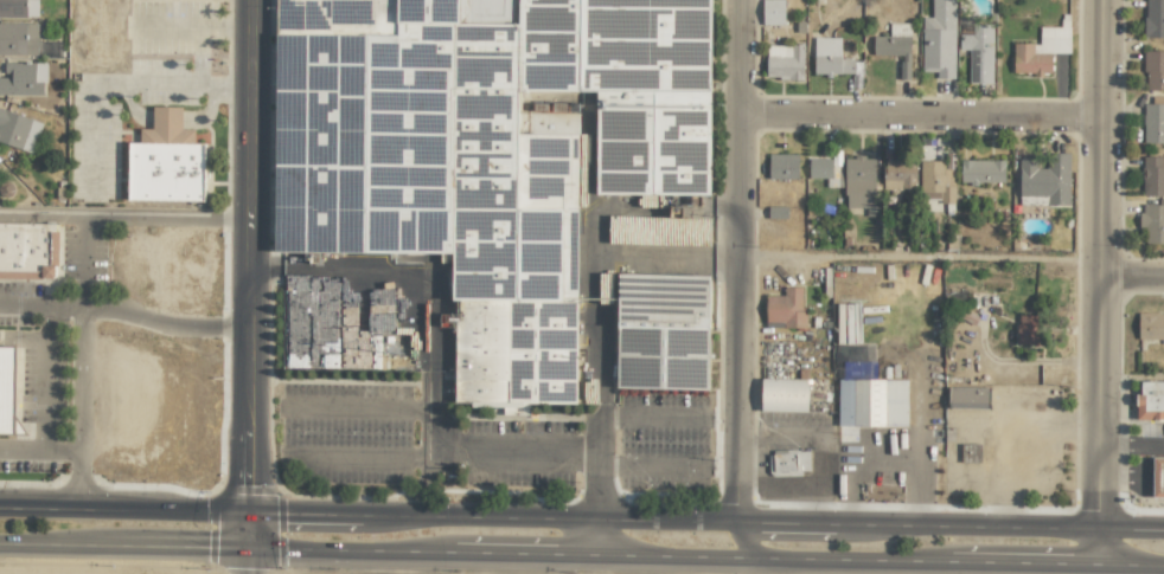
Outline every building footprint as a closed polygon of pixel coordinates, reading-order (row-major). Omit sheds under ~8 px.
[(37,17),(37,0),(0,0),(0,17),(37,17)] [(513,24),(523,0),(499,0),(513,24)] [(784,25),(783,0),(762,0),(762,25),(784,25)] [(921,71),(937,72),(937,79),(954,79),(955,0),(932,0),(931,17),(922,17),(921,71)] [(1144,37),(1163,38),(1163,0),(1144,0),(1144,37)] [(37,23),(0,23),(0,55),(37,55),(37,23)] [(910,79),(911,23),(890,23),(890,36),(873,36),(873,55),(900,55),(899,79),(910,79)] [(968,83),(992,83),(993,25),(959,24),(959,50),(969,50),(968,83)] [(1013,43),(1013,74),(1051,74),(1051,53),(1069,53),(1069,27),(1040,27),(1039,44),(1013,43)] [(814,74),(853,74),(853,59),(840,59),(840,37),(813,38),(814,74)] [(803,79),(804,45),(766,45),(766,78),(803,79)] [(1145,51),(1144,90),(1163,90),(1163,51),(1145,51)] [(710,194),(709,63),(702,69),(695,61),(692,61),(684,58),(680,71),(680,84),(673,75),(668,91),(659,88),(652,74),(639,59),(607,59),(600,80),(598,82),(599,134),(605,141),(602,152),(623,162),(614,170),(606,168),(606,178),(601,173),(595,195),(710,194)] [(4,63),(4,76),(0,76),(0,95),(45,95),(45,63),(4,63)] [(1161,103),(1161,97),(1152,96),(1152,104),(1143,104),(1143,143),(1163,143),(1163,103),(1161,103)] [(203,200),(204,143),(194,143),(194,129),(181,129),(181,107),(153,107),(153,128),(140,128),(139,142),(128,142),(127,200),(203,200)] [(0,110),(0,143),(33,152),(41,120),(0,110)] [(1068,205),(1069,153),(1048,152),(1047,168),(1036,168),(1036,159),(1019,159),(1019,205),(1068,205)] [(798,154),(769,153),(768,179),(797,179),(798,154)] [(953,203),(953,153),(944,153),(944,161),(921,161),(921,204),(937,204),(937,203),(953,203)] [(1163,195),(1163,156),(1142,156),(1141,195),(1163,195)] [(844,157),(845,208),(866,207),(866,216),(876,216),(875,157),(844,157)] [(808,178),(827,178),(827,187),(838,187),(838,164),(832,164),(832,159),(809,158),(808,178)] [(884,189),(916,189),(916,160),(884,160),(884,189)] [(1004,183),(1005,161),(960,160),(960,183),(1004,183)] [(1146,243),(1163,243),(1163,199),(1159,199),(1159,204),(1140,204),(1140,227),(1146,227),(1146,243)] [(681,235),(697,234),(697,219),(681,219),(681,235)] [(56,280),(57,224),(0,223),(0,280),(56,280)] [(455,396),(528,420),(528,403),(576,403),(571,378),(565,376),(565,366),(544,366),(549,360),(541,360),(540,348),(519,348),(520,347),(511,347),(510,297),(499,297),(483,284),(486,280),(486,269),(479,266),(474,266),(465,259),(461,263),(453,256),(453,299),(459,301),(459,315),(442,315),(445,318),(440,324),(454,324),(455,396)] [(765,295),(765,328),(803,329),(804,287),(784,287),(784,296),(765,295)] [(306,296),(286,295),(285,365),(306,365),(306,296)] [(409,332),(408,320),(395,320),(395,296),(374,297),(374,332),(409,332)] [(1163,341),(1163,313),(1137,313),(1137,341),(1163,341)] [(1017,344),(1039,344),(1039,315),(1017,316),(1017,344)] [(341,329),(341,368),(379,368),(379,337),(360,337),(360,330),(341,329)] [(0,346),(0,434),(14,434),(15,346),(0,346)] [(806,412),(807,379),(761,379),(761,411),(806,412)] [(907,427),(907,380),(838,379),(838,441),(856,441),(856,427),(907,427)] [(1140,381),(1140,394),(1135,394),(1135,419),(1163,420),(1163,381),(1140,381)] [(948,407),(988,408),(988,387),(948,387),(948,407)] [(960,462),(980,463),(980,444),(961,444),(960,462)] [(809,450),(769,451),(770,472),(809,471),(809,450)] [(1152,457),(1151,497),(1163,498),(1163,458),(1152,457)]
